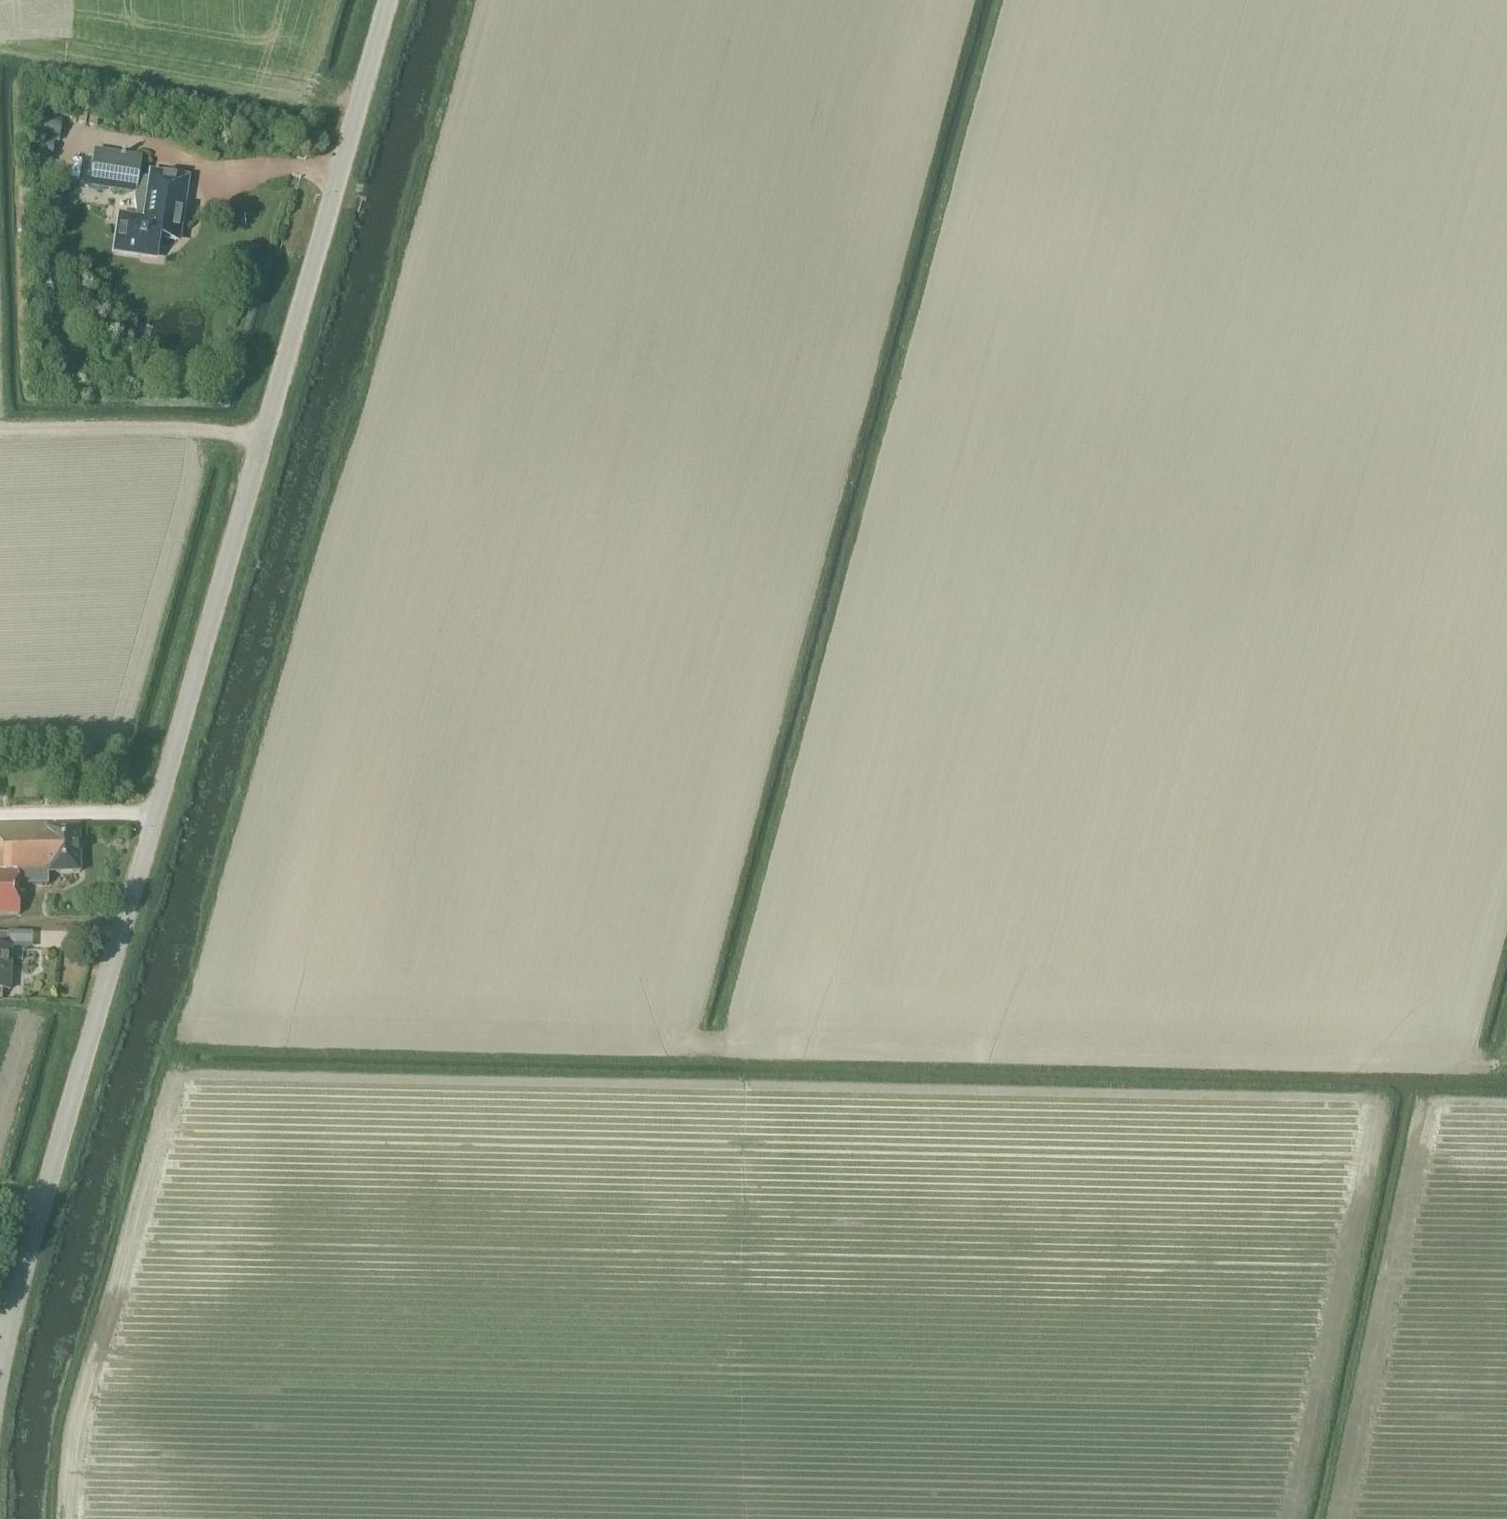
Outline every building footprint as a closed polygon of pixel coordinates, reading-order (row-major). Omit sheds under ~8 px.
[(80,104),(77,124),(85,125),(88,105),(80,104)] [(91,110),(88,126),(97,127),(99,111),(91,110)] [(62,121),(41,117),(33,116),(30,139),(60,143),(62,121)] [(36,155),(52,158),(54,144),(38,142),(36,155)] [(110,255),(156,262),(159,242),(180,244),(190,176),(148,170),(147,179),(138,177),(141,157),(93,150),(87,187),(134,194),(134,197),(134,202),(135,207),(136,212),(135,215),(117,213),(110,255)] [(78,833),(78,828),(46,829),(46,825),(0,826),(0,915),(18,915),(17,880),(47,880),(47,874),(79,873),(78,833)] [(7,949),(7,935),(0,935),(0,1000),(1,1000),(2,990),(9,991),(10,949),(7,949)]
